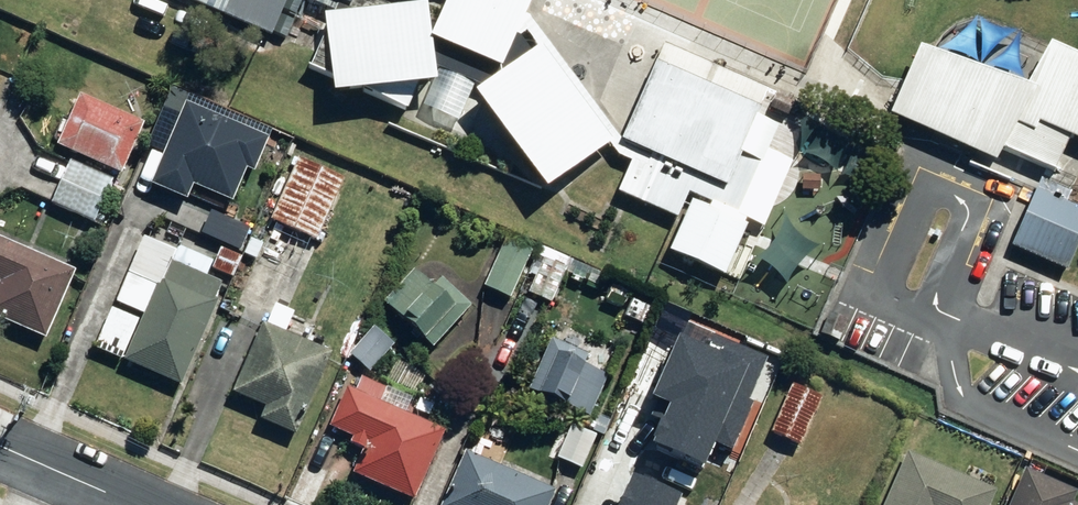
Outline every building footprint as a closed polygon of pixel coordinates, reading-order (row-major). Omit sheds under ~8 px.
[(266,24),(276,0),(211,0),(266,24)] [(353,10),(357,0),(329,0),(353,10)] [(334,17),(342,97),(443,83),(436,54),(502,84),(480,103),(553,198),(602,161),(625,171),(613,202),(677,232),(689,198),(698,199),(676,249),(733,275),(756,219),(770,229),(805,159),(769,152),(779,122),(765,118),(774,93),(664,44),(616,137),(523,26),(534,0),(449,0),(448,3),(334,17)] [(923,40),(891,118),(1006,164),(1012,150),(1063,170),(1075,139),(1077,139),(1077,50),(1059,43),(1041,88),(923,40)] [(150,120),(84,93),(61,149),(76,155),(55,205),(98,223),(119,172),(127,176),(150,120)] [(274,138),(190,103),(155,186),(192,201),(197,187),(237,203),(251,169),(260,173),(274,138)] [(302,158),(274,220),(321,240),(348,179),(302,158)] [(1038,186),(1012,243),(1068,268),(1077,246),(1077,204),(1038,186)] [(0,236),(0,284),(3,285),(0,291),(0,319),(51,340),(80,269),(0,236)] [(147,239),(100,350),(187,385),(222,301),(219,300),(226,283),(211,277),(217,261),(182,247),(180,252),(147,239)] [(509,239),(488,286),(515,298),(536,251),(509,239)] [(547,257),(531,293),(555,303),(571,268),(547,257)] [(438,288),(417,270),(388,305),(440,349),(477,306),(446,279),(438,288)] [(299,313),(278,303),(238,391),(271,406),(265,419),(300,435),(336,354),(290,333),(299,313)] [(655,436),(653,441),(707,464),(716,443),(733,450),(755,400),(750,397),(769,355),(689,321),(684,333),(680,332),(654,393),(660,395),(651,414),(661,418),(653,435),(655,436)] [(378,326),(353,355),(373,372),(398,344),(378,326)] [(555,339),(534,390),(545,396),(562,399),(574,407),(594,417),(612,376),(589,366),(594,356),(555,339)] [(826,398),(796,385),(776,434),(805,446),(826,398)] [(448,431),(350,387),(333,426),(357,436),(353,443),(366,449),(356,473),(417,500),(448,431)] [(600,436),(574,425),(560,459),(586,470),(600,436)] [(468,451),(445,504),(555,504),(561,491),(468,451)] [(910,451),(887,504),(995,504),(1001,490),(910,451)] [(683,491),(634,469),(618,504),(677,504),(683,491)] [(1015,504),(1077,504),(1076,504),(1077,499),(1077,490),(1030,470),(1015,504)]
